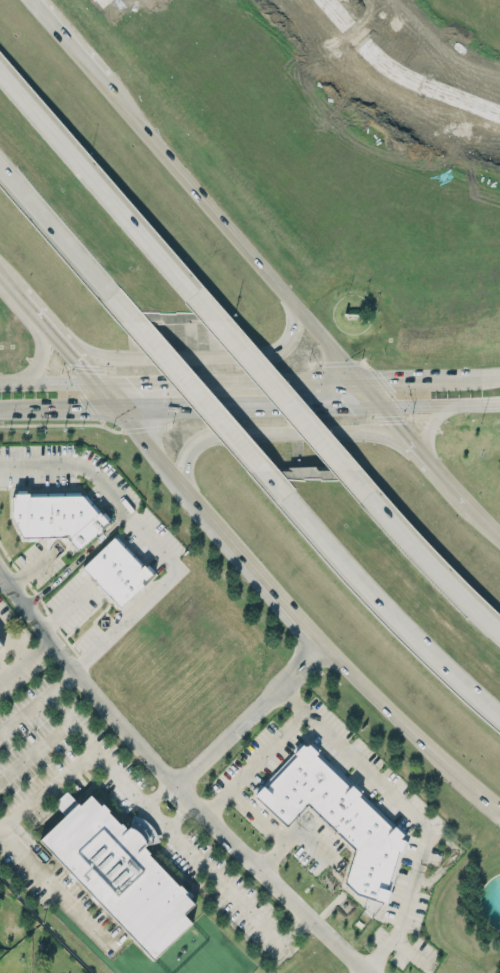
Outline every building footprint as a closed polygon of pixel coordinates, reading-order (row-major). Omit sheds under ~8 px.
[(11,496),(15,495),(15,493),(30,492),(30,496),(82,495),(97,513),(100,511),(108,521),(78,549),(66,536),(22,537),(12,516),(11,496)] [(83,565),(114,535),(141,564),(143,561),(154,573),(120,605),(83,565)] [(286,823),(254,793),(262,783),(267,788),(299,754),(295,751),(303,743),(400,834),(383,898),(356,891),(344,880),(356,849),(306,802),(286,823)] [(89,792),(79,803),(66,789),(53,802),(64,813),(38,838),(153,959),(192,922),(183,913),(194,902),(184,891),(186,890),(180,883),(178,884),(148,852),(149,851),(143,844),(144,842),(143,837),(140,832),(135,827),(128,824),(126,827),(121,820),(119,822),(107,809),(109,808),(102,801),(100,803),(89,792)]
